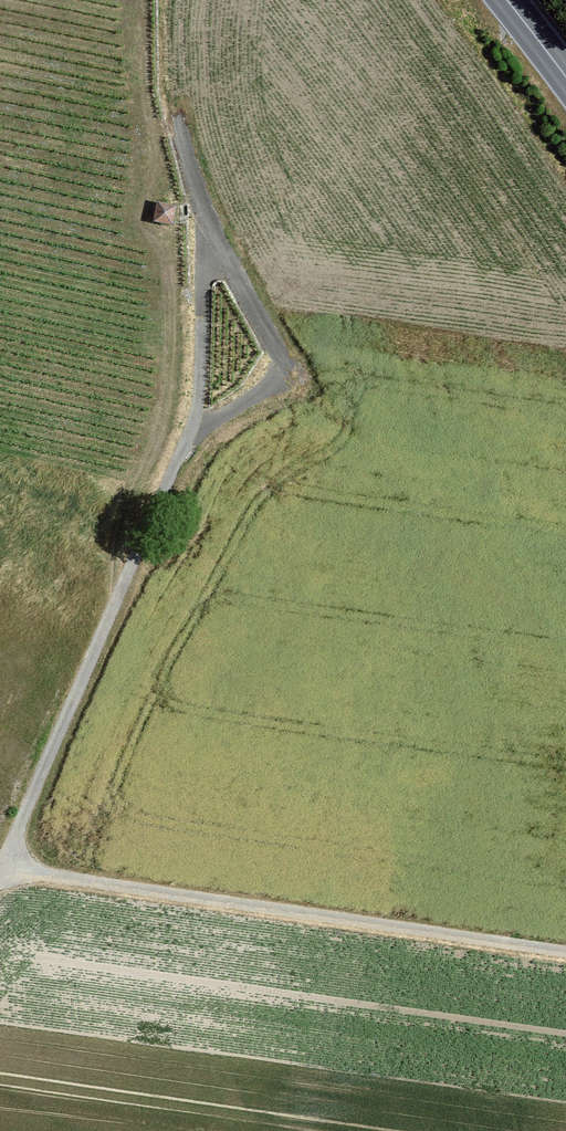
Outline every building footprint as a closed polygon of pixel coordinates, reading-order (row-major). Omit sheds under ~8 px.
[(155,222),(172,226),(176,206),(159,203),(155,222)]
